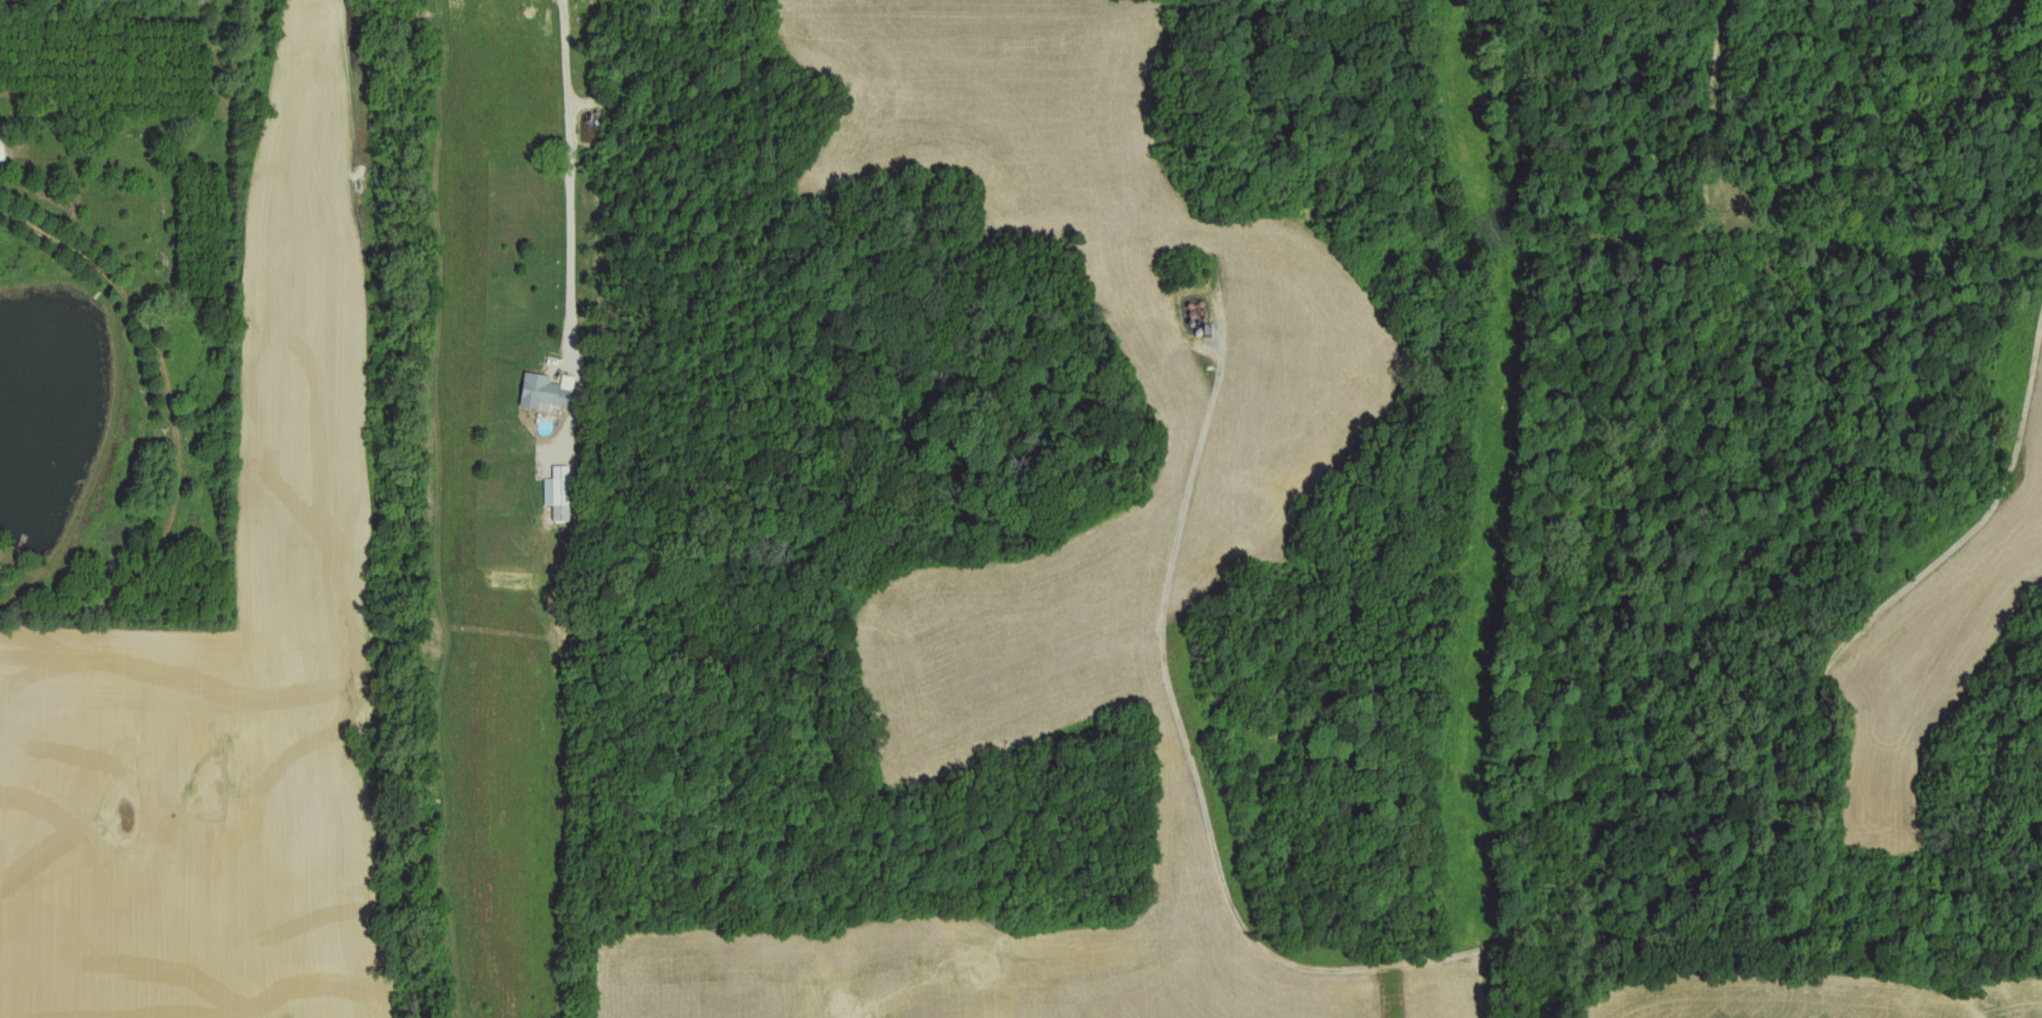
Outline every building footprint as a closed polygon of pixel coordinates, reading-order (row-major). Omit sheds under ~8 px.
[(571,480),(546,480),(545,506),(554,506),(554,520),(570,520),(571,480)]
